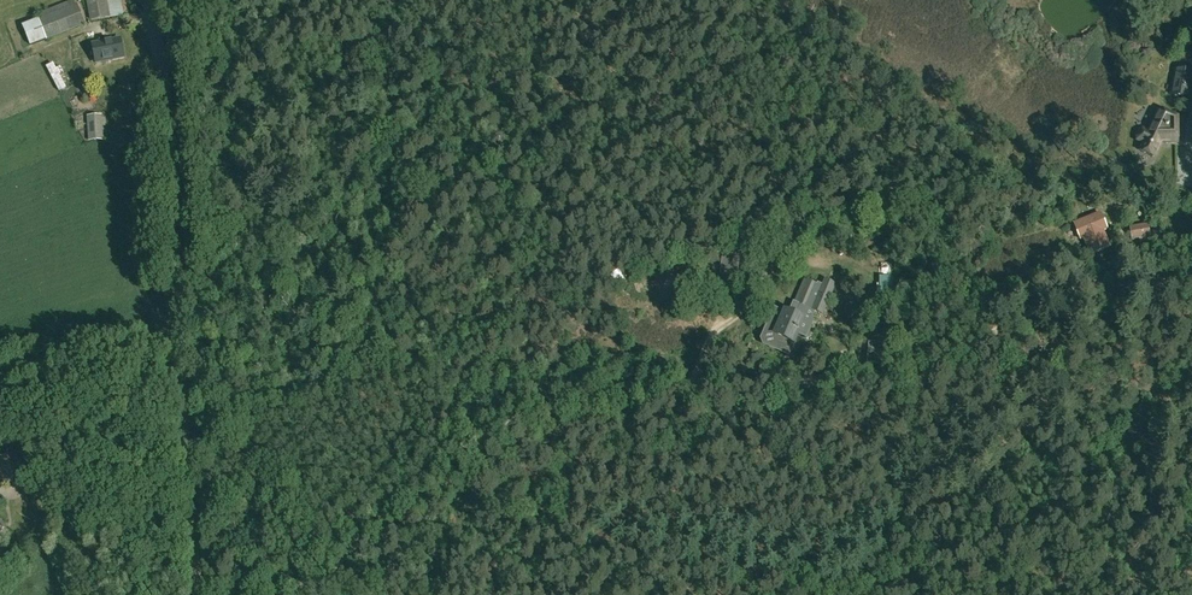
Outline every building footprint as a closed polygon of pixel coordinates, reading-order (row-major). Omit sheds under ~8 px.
[(85,24),(76,3),(75,4),(74,0),(70,0),(36,14),(38,19),(22,25),(30,46),(46,39),(47,40),(85,24)] [(90,21),(113,17),(109,0),(86,0),(90,21)] [(114,60),(123,58),(120,40),(89,46),(93,70),(115,66),(114,60)] [(1177,82),(1175,92),(1191,94),(1191,68),(1179,66),(1177,82)] [(1161,142),(1177,139),(1182,115),(1161,105),(1147,133),(1141,130),(1136,139),(1144,142),(1140,150),(1154,157),(1161,142)] [(1103,233),(1107,232),(1100,214),(1074,224),(1080,240),(1083,239),(1090,256),(1109,248),(1103,233)] [(1151,241),(1149,224),(1130,228),(1132,241),(1140,239),(1140,243),(1151,241)] [(719,273),(737,275),(740,254),(722,252),(719,273)] [(824,280),(822,285),(818,283),(817,285),(805,280),(791,311),(779,306),(778,310),(775,308),(760,343),(787,354),(792,344),(796,334),(806,338),(811,323),(802,320),(808,306),(812,308),(811,310),(822,315),(835,284),(824,280)]
